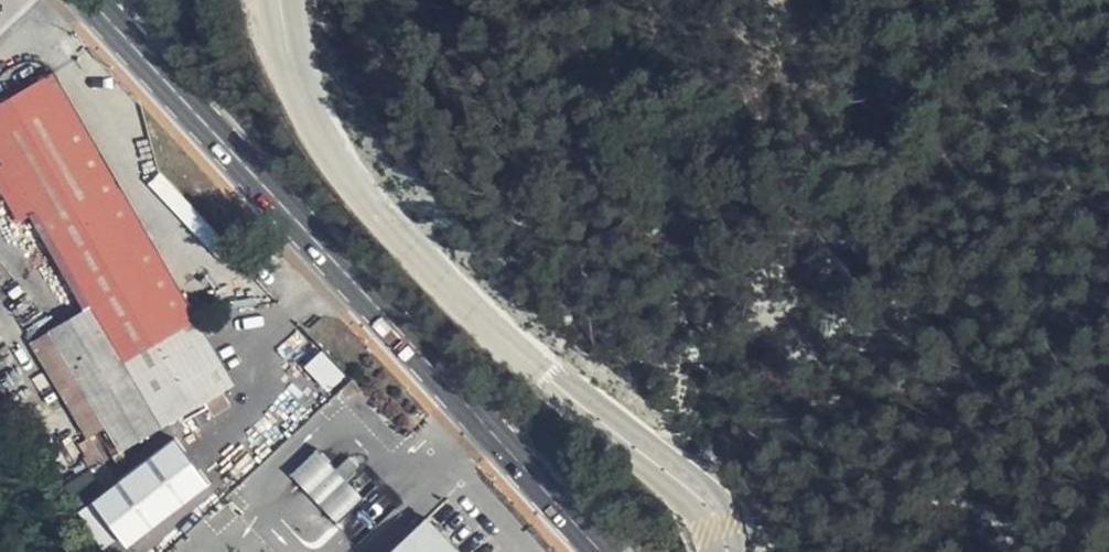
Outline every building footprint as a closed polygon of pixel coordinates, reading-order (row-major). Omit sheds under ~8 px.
[(43,82),(37,74),(0,95),(0,107),(43,82)] [(183,324),(196,316),(56,74),(43,82),(176,312),(183,324)] [(43,82),(0,107),(0,145),(1,145),(42,216),(28,224),(78,296),(90,290),(92,293),(90,294),(93,299),(95,298),(98,303),(85,310),(53,329),(55,333),(106,420),(147,394),(117,351),(176,312),(43,82)] [(0,145),(0,186),(24,226),(28,224),(42,216),(1,145),(0,145)] [(78,296),(85,310),(98,303),(95,298),(93,299),(90,294),(92,293),(90,290),(78,296)] [(208,368),(183,324),(176,312),(117,351),(147,394),(106,420),(109,426),(112,431),(122,450),(205,401),(221,391),(208,368)] [(39,330),(45,326),(38,314),(33,318),(39,330)] [(236,383),(196,316),(183,324),(208,368),(221,391),(236,383)] [(109,426),(106,420),(55,333),(36,342),(90,437),(109,426)] [(230,406),(221,391),(205,401),(214,416),(230,406)] [(107,434),(117,453),(122,450),(112,431),(107,434)] [(96,494),(131,541),(184,503),(216,480),(180,432),(96,494)] [(340,522),(369,496),(350,475),(342,465),(324,444),(296,472),(340,522)] [(356,452),(342,465),(350,475),(364,461),(356,452)] [(99,496),(84,504),(104,542),(119,533),(99,496)] [(428,517),(392,551),(461,551),(428,517)]
